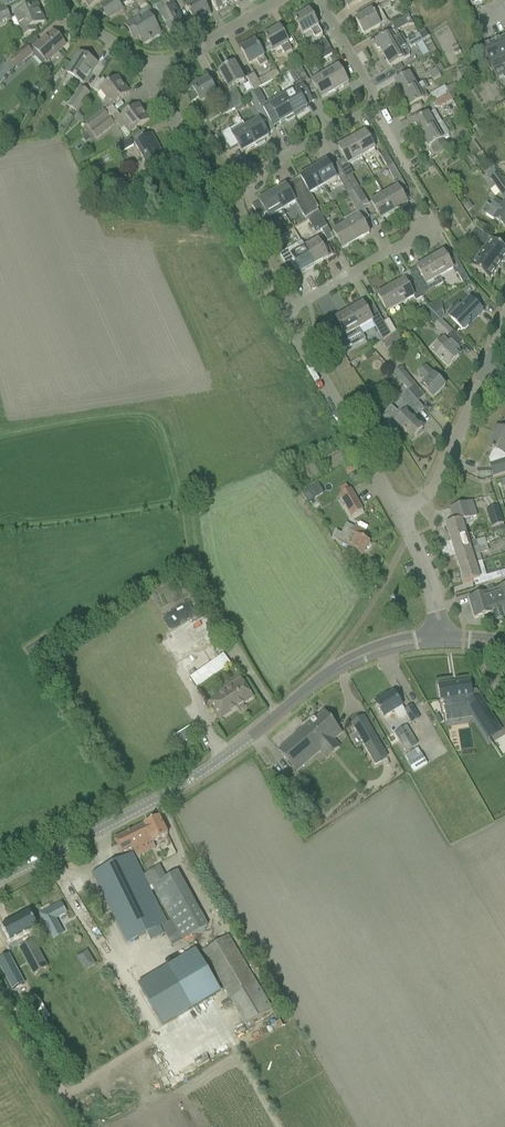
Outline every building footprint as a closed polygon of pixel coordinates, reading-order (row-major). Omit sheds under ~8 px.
[(5,8),(22,1),(22,0),(2,0),(5,8)] [(83,3),(85,1),(89,9),(103,0),(81,0),(83,3)] [(110,2),(101,7),(108,20),(122,11),(115,0),(112,0),(110,2)] [(165,25),(170,34),(183,27),(176,14),(178,13),(171,0),(170,0),(163,4),(167,12),(160,16),(165,25)] [(189,14),(194,23),(203,18),(204,20),(211,16),(202,0),(194,0),(195,2),(185,7),(189,14)] [(218,11),(234,2),(233,0),(212,0),(218,11)] [(349,9),(362,1),(364,0),(344,0),(349,9)] [(365,15),(355,21),(364,36),(380,27),(387,23),(381,11),(391,6),(390,4),(397,0),(383,0),(385,4),(372,11),(371,11),(365,15)] [(37,6),(14,16),(19,30),(18,30),(21,38),(36,32),(35,28),(45,23),(37,6)] [(10,18),(6,9),(0,12),(0,23),(10,18)] [(294,20),(300,30),(303,36),(310,31),(315,39),(322,35),(309,12),(294,20)] [(409,16),(393,24),(398,31),(413,22),(409,16)] [(139,18),(135,21),(126,27),(132,36),(137,33),(144,45),(160,35),(150,17),(142,22),(139,18)] [(265,37),(270,47),(273,53),(281,48),(285,55),(292,51),(279,29),(265,37)] [(425,30),(419,34),(429,55),(435,52),(425,30)] [(34,50),(36,52),(31,57),(40,67),(45,62),(46,64),(65,46),(53,32),(34,50)] [(385,38),(376,43),(383,56),(397,48),(397,47),(406,42),(402,35),(399,37),(396,32),(390,35),(385,38)] [(397,48),(383,56),(390,68),(400,63),(404,60),(409,57),(408,49),(409,49),(409,48),(410,47),(411,48),(422,41),(418,34),(406,42),(397,48)] [(503,66),(504,65),(504,41),(503,37),(493,42),(503,66)] [(34,38),(27,48),(31,51),(39,41),(34,38)] [(370,39),(355,46),(358,51),(373,44),(370,39)] [(326,41),(301,54),(306,62),(317,56),(330,48),(326,41)] [(241,51),(246,60),(249,66),(256,62),(260,68),(267,64),(255,42),(241,51)] [(503,66),(493,42),(482,47),(492,71),(503,66)] [(10,61),(0,71),(0,74),(5,80),(32,55),(26,48),(10,61)] [(330,48),(317,56),(320,61),(333,54),(330,48)] [(291,54),(298,66),(300,66),(306,62),(301,54),(299,49),(291,54)] [(79,54),(73,63),(67,74),(84,85),(91,74),(89,72),(95,64),(79,54)] [(230,93),(234,90),(239,88),(237,86),(244,82),(234,65),(219,73),(230,93)] [(298,66),(294,69),(301,82),(307,78),(300,66),(298,66)] [(338,68),(325,75),(335,93),(348,85),(338,68)] [(294,69),(284,74),(289,82),(292,80),(295,84),(292,86),(293,88),(295,89),(297,88),(295,85),(301,82),(294,69)] [(436,69),(428,73),(432,80),(440,76),(436,69)] [(276,70),(258,81),(261,87),(279,76),(276,70)] [(254,74),(246,78),(254,92),(261,87),(258,81),(254,74)] [(312,83),(316,91),(321,100),(335,93),(325,75),(312,83)] [(395,83),(402,96),(416,88),(409,75),(395,83)] [(98,80),(92,90),(99,94),(103,90),(109,98),(105,101),(110,108),(129,93),(118,78),(108,86),(103,79),(100,81),(98,80)] [(192,95),(189,97),(191,102),(195,100),(195,99),(198,98),(201,104),(208,100),(209,102),(217,97),(213,90),(208,80),(200,84),(199,81),(188,87),(192,95)] [(416,88),(402,96),(409,108),(429,97),(426,92),(429,90),(425,82),(416,88)] [(446,89),(445,87),(431,95),(434,102),(449,94),(448,93),(446,89)] [(281,94),(284,99),(295,118),(302,113),(302,112),(307,109),(297,91),(295,89),(293,88),(281,94)] [(69,107),(71,109),(61,126),(67,129),(74,118),(78,112),(89,94),(80,89),(69,107)] [(230,93),(224,96),(233,111),(243,106),(234,90),(230,93)] [(260,105),(253,92),(246,96),(254,109),(260,105)] [(281,94),(260,106),(272,127),(272,126),(279,123),(280,124),(286,121),(287,123),(295,118),(284,99),(281,94)] [(233,111),(224,96),(213,103),(221,118),(233,111)] [(116,123),(122,130),(127,137),(149,120),(138,106),(116,123)] [(259,121),(246,128),(245,129),(255,146),(256,148),(265,143),(264,141),(269,138),(267,135),(275,131),(272,126),(272,127),(260,106),(254,109),(258,116),(256,117),(259,121)] [(450,113),(453,118),(460,114),(457,109),(450,113)] [(84,131),(87,135),(108,119),(103,112),(85,125),(87,128),(84,131)] [(217,113),(199,122),(203,129),(214,122),(220,119),(217,113)] [(414,123),(421,136),(435,128),(435,127),(428,115),(414,123)] [(108,119),(87,135),(92,142),(113,126),(108,119)] [(243,122),(229,130),(242,154),(255,146),(245,129),(246,128),(243,122)] [(435,128),(421,136),(428,148),(431,147),(436,156),(453,147),(451,143),(446,146),(442,140),(450,136),(442,123),(435,127),(435,128)] [(365,133),(351,141),(361,158),(375,150),(365,133)] [(152,136),(142,141),(135,145),(149,170),(166,160),(152,136)] [(129,140),(113,149),(117,156),(133,146),(129,140)] [(338,148),(344,158),(348,166),(361,158),(351,141),(338,148)] [(386,153),(380,156),(387,169),(393,165),(386,153)] [(326,162),(313,170),(323,187),(338,179),(343,188),(334,193),(329,196),(333,203),(347,195),(353,192),(346,179),(342,172),(335,176),(326,162)] [(393,165),(387,169),(395,182),(400,178),(393,165)] [(490,180),(504,201),(504,186),(492,168),(485,173),(490,180)] [(300,178),(305,187),(310,195),(323,187),(313,170),(300,178)] [(352,176),(346,179),(353,192),(359,188),(352,176)] [(285,186),(272,194),(282,211),(295,204),(285,186)] [(359,188),(353,192),(361,205),(367,201),(359,188)] [(398,188),(384,196),(394,213),(407,206),(398,188)] [(353,192),(347,195),(355,208),(361,205),(353,192)] [(282,211),(272,194),(259,202),(272,225),(275,224),(275,222),(272,217),(276,215),(279,221),(285,217),(282,211)] [(371,204),(375,211),(381,221),(394,213),(384,196),(371,204)] [(486,215),(494,220),(493,221),(504,229),(504,205),(503,205),(495,200),(491,207),(487,204),(482,212),(486,215)] [(312,202),(306,205),(314,218),(320,214),(312,202)] [(314,218),(306,205),(300,209),(308,221),(314,218)] [(320,214),(314,218),(321,231),(327,227),(320,214)] [(314,218),(308,221),(316,234),(321,231),(314,218)] [(359,218),(346,225),(356,243),(369,235),(359,218)] [(333,233),(337,241),(342,250),(356,243),(346,225),(333,233)] [(278,239),(270,226),(265,230),(272,243),(278,239)] [(489,281),(504,259),(504,250),(475,228),(470,236),(483,246),(481,248),(484,250),(471,268),(489,281)] [(318,241),(305,249),(314,266),(334,255),(324,238),(318,241)] [(278,239),(272,243),(279,256),(285,252),(278,239)] [(295,246),(299,252),(291,257),(301,274),(314,266),(305,249),(302,243),(295,246)] [(443,253),(430,261),(440,278),(453,271),(449,263),(443,253)] [(420,274),(412,278),(418,289),(419,289),(426,285),(426,286),(434,281),(437,287),(443,283),(440,278),(430,261),(417,269),(420,274)] [(463,285),(469,281),(462,269),(456,272),(463,285)] [(404,281),(391,288),(401,306),(414,298),(416,302),(423,298),(419,289),(418,289),(412,278),(405,282),(404,281)] [(377,296),(383,306),(387,313),(401,306),(391,288),(377,296)] [(448,314),(447,315),(463,330),(482,310),(471,299),(459,312),(454,308),(453,309),(451,309),(448,312),(448,314)] [(439,302),(431,308),(437,314),(441,310),(442,306),(439,302)] [(363,304),(349,312),(359,329),(373,322),(384,341),(385,340),(391,336),(383,323),(374,308),(367,312),(363,304)] [(424,313),(422,314),(446,338),(452,332),(435,315),(437,314),(431,308),(424,313)] [(341,317),(336,320),(340,327),(331,332),(342,352),(351,346),(348,341),(362,334),(359,329),(349,312),(348,310),(339,315),(341,317)] [(389,320),(383,323),(391,336),(396,332),(389,320)] [(439,345),(432,352),(436,357),(440,361),(448,369),(459,358),(455,354),(459,350),(451,342),(449,344),(444,340),(439,345)] [(415,385),(402,367),(394,374),(407,390),(408,391),(415,385)] [(421,389),(425,392),(433,400),(445,387),(434,376),(433,376),(425,368),(419,374),(427,382),(421,389)] [(397,411),(392,406),(383,416),(394,434),(401,429),(412,440),(423,429),(413,419),(423,409),(406,392),(408,391),(407,390),(400,397),(406,403),(397,411)] [(498,452),(504,455),(504,431),(497,428),(488,448),(492,450),(498,452)] [(488,461),(494,478),(504,474),(504,455),(498,452),(492,450),(492,451),(488,461)] [(328,483),(333,491),(339,487),(334,480),(328,483)] [(339,496),(347,510),(359,504),(351,489),(339,496)] [(307,494),(304,496),(308,503),(315,499),(310,492),(307,494)] [(446,526),(450,541),(467,536),(462,522),(473,518),(468,503),(454,507),(457,515),(452,516),(454,523),(446,526)] [(498,506),(486,510),(491,527),(503,523),(498,506)] [(355,527),(350,536),(349,539),(336,532),(333,539),(340,544),(350,550),(353,551),(363,556),(370,543),(363,539),(366,533),(355,527)] [(467,536),(450,541),(455,555),(471,550),(486,545),(484,539),(475,542),(475,541),(469,543),(467,536)] [(471,550),(455,555),(459,570),(475,564),(473,556),(488,552),(486,545),(471,550)] [(475,564),(459,570),(464,584),(480,579),(486,577),(482,562),(475,564)] [(486,577),(488,583),(502,579),(504,578),(504,574),(504,571),(486,577)] [(494,591),(489,593),(488,593),(468,599),(474,620),(492,614),(495,623),(504,620),(504,587),(494,591)] [(47,652),(40,641),(27,650),(34,660),(47,652)] [(198,689),(231,665),(224,655),(190,678),(198,689)] [(208,704),(219,721),(253,699),(242,682),(239,678),(217,692),(220,696),(208,704)] [(451,684),(438,686),(441,702),(443,702),(443,704),(442,705),(443,709),(444,709),(444,713),(474,708),(477,713),(475,715),(482,727),(494,720),(477,692),(473,692),(471,683),(451,686),(451,684)] [(375,703),(381,712),(385,720),(395,714),(394,712),(402,708),(394,693),(383,700),(382,698),(375,703)] [(402,708),(394,712),(395,714),(398,720),(407,715),(405,711),(403,707),(402,708)] [(411,707),(405,711),(407,715),(412,723),(419,719),(411,707)] [(278,752),(285,760),(296,772),(327,745),(323,740),(328,735),(333,740),(341,733),(324,712),(278,752)] [(365,724),(354,732),(377,767),(388,759),(365,724)] [(417,744),(407,726),(394,734),(405,752),(417,744)] [(146,846),(167,835),(159,818),(114,840),(121,854),(144,843),(146,846)] [(168,924),(149,886),(144,876),(136,859),(133,854),(122,859),(93,874),(98,883),(128,944),(168,924)] [(208,926),(177,871),(164,878),(158,867),(144,876),(149,886),(152,885),(178,932),(182,940),(208,926)] [(59,906),(39,917),(52,940),(60,935),(53,921),(63,915),(59,906)] [(21,916),(2,927),(10,942),(37,927),(29,912),(27,913),(26,911),(20,914),(21,916)] [(228,936),(198,954),(202,959),(205,957),(246,1025),(272,1010),(228,936)] [(25,946),(19,949),(25,959),(33,976),(47,968),(33,942),(25,946)] [(86,950),(76,957),(85,971),(96,964),(86,950)] [(167,967),(138,984),(163,1026),(192,1009),(221,991),(202,959),(198,954),(196,950),(167,967)] [(0,960),(0,967),(12,990),(24,984),(9,955),(0,960)]
